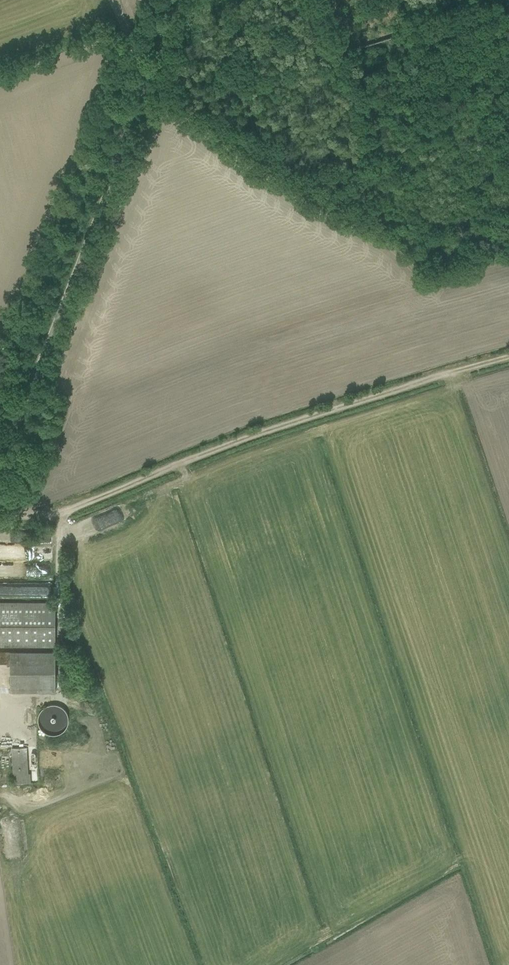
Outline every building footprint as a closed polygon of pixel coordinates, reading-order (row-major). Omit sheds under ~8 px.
[(94,520),(75,527),(79,538),(98,531),(94,520)] [(53,544),(53,533),(40,533),(39,543),(53,544)] [(30,558),(30,550),(17,549),(17,539),(9,538),(8,557),(30,558)] [(51,599),(51,587),(16,586),(16,598),(51,599)] [(0,603),(0,648),(12,648),(12,651),(60,651),(60,603),(0,603)] [(13,665),(14,652),(2,652),(2,665),(13,665)] [(15,652),(15,693),(60,693),(60,653),(15,652)] [(33,719),(15,720),(16,784),(34,784),(33,719)]
